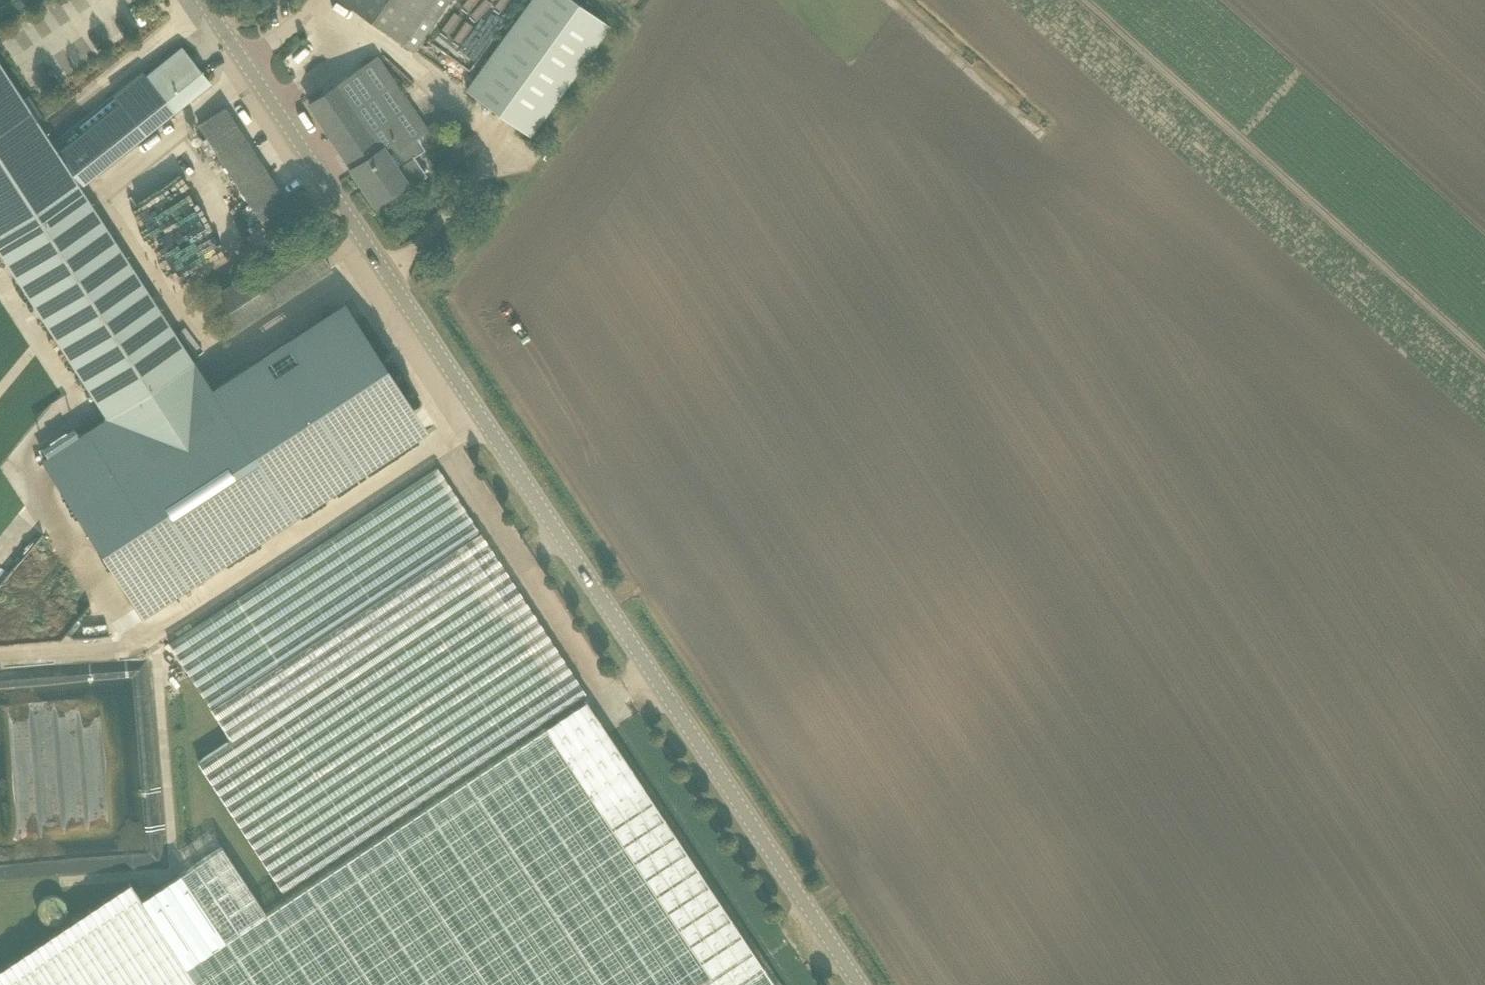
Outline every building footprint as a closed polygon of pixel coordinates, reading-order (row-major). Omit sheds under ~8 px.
[(412,51),(449,0),(342,0),(412,51)] [(468,89),(467,89),(531,136),(610,26),(575,0),(532,0),(468,89)] [(119,103),(58,152),(81,186),(172,114),(170,112),(182,103),(183,104),(210,83),(181,46),(145,75),(142,71),(113,95),(119,103)] [(406,143),(427,128),(411,105),(410,106),(376,58),(339,84),(309,103),(352,168),(381,149),(379,147),(399,133),(406,143)] [(83,189),(81,186),(58,152),(0,62),(0,251),(108,418),(195,362),(83,189)] [(199,124),(207,137),(273,238),(300,221),(226,107),(199,124)] [(381,149),(352,168),(351,169),(375,204),(390,193),(393,197),(426,176),(413,156),(402,163),(394,151),(406,143),(399,133),(379,147),(381,149)] [(230,333),(331,268),(309,234),(255,269),(254,267),(207,298),(230,333)] [(212,388),(195,362),(108,418),(43,460),(144,615),(331,493),(318,474),(414,411),(356,322),(264,382),(252,362),(212,388)] [(587,694),(439,466),(168,643),(231,738),(197,761),(283,893),(587,694)] [(586,700),(265,914),(221,846),(13,984),(775,984),(586,700)]
